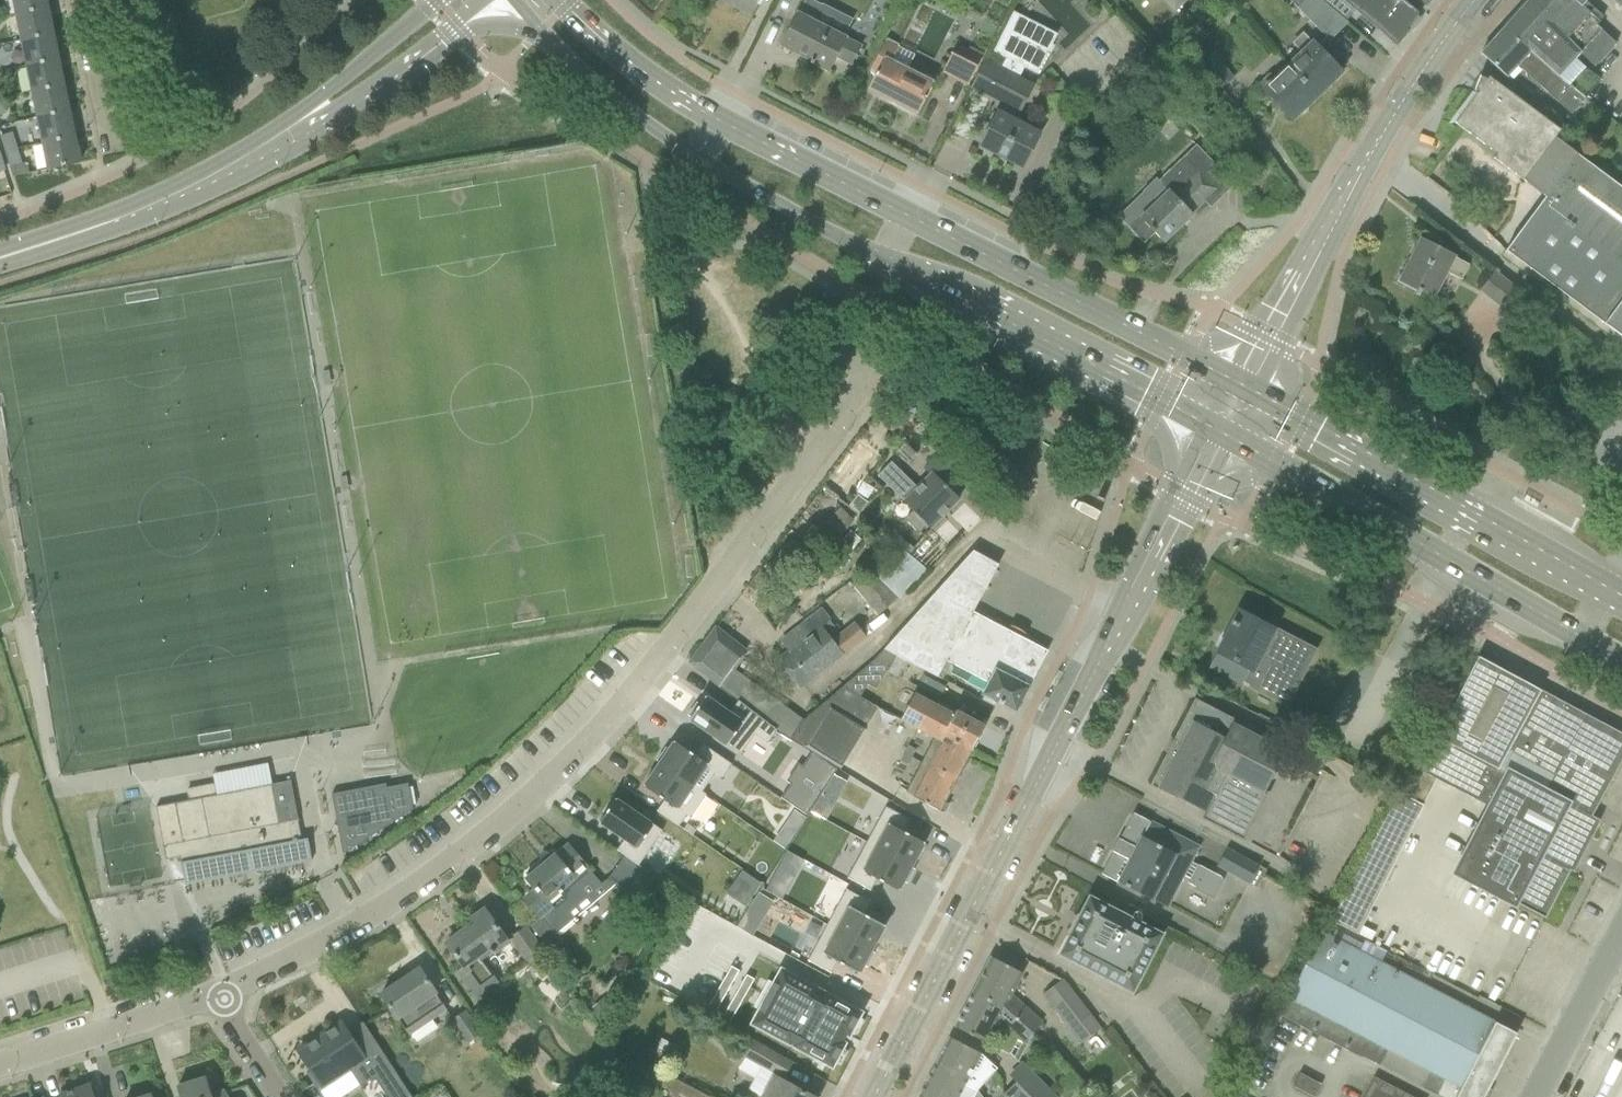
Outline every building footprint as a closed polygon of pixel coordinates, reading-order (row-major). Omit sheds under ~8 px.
[(48,7),(46,0),(13,0),(16,14),(48,7)] [(750,14),(757,0),(723,0),(750,14)] [(821,5),(810,0),(806,0),(799,12),(781,45),(810,60),(809,63),(812,65),(813,63),(827,70),(835,55),(851,63),(861,44),(813,19),(821,5)] [(1174,12),(1187,0),(1162,0),(1174,12)] [(1296,8),(1327,39),(1345,21),(1320,0),(1289,0),(1296,8)] [(1345,21),(1354,11),(1363,19),(1393,44),(1418,14),(1401,0),(1320,0),(1345,21)] [(1504,28),(1564,83),(1583,99),(1599,81),(1575,61),(1580,55),(1594,68),(1615,44),(1595,25),(1603,17),(1584,0),(1529,0),(1504,28)] [(1621,8),(1621,0),(1611,0),(1621,8)] [(21,40),(53,33),(48,7),(16,14),(21,40)] [(981,67),(971,87),(1002,102),(997,112),(979,146),(1022,168),(1032,148),(1041,131),(1017,119),(1028,97),(1035,84),(1020,76),(1024,68),(1036,74),(1056,35),(1013,12),(993,51),(1005,58),(1000,67),(985,59),(981,67)] [(1504,28),(1480,54),(1504,76),(1514,65),(1551,98),(1569,115),(1583,99),(1564,83),(1504,28)] [(27,66),(58,59),(53,33),(21,40),(27,66)] [(1307,38),(1306,39),(1301,33),(1291,43),(1296,48),(1294,50),(1301,57),(1290,67),(1308,86),(1316,94),(1340,71),(1307,38)] [(867,89),(884,97),(917,114),(934,82),(891,61),(898,46),(885,39),(870,70),(875,73),(867,89)] [(942,72),(967,85),(981,58),(956,44),(942,72)] [(1222,86),(1233,78),(1213,53),(1202,61),(1222,86)] [(32,91),(64,85),(58,59),(27,66),(32,91)] [(1316,94),(1308,86),(1290,67),(1276,81),(1270,74),(1259,85),(1291,118),(1316,94)] [(1506,91),(1488,77),(1486,80),(1479,77),(1478,80),(1477,80),(1471,87),(1474,89),(1473,93),(1475,94),(1454,123),(1496,154),(1493,158),(1545,197),(1505,251),(1603,325),(1621,299),(1621,189),(1554,138),(1559,131),(1506,91)] [(37,117),(69,111),(64,85),(32,91),(37,117)] [(43,143),(74,137),(69,111),(37,117),(43,143)] [(5,152),(17,149),(12,133),(0,137),(5,152)] [(48,169),(80,163),(74,137),(43,143),(48,169)] [(25,164),(22,165),(17,149),(5,152),(13,177),(28,172),(25,164)] [(1216,189),(1201,173),(1184,156),(1158,181),(1167,191),(1155,202),(1146,192),(1118,219),(1143,243),(1153,232),(1163,242),(1192,214),(1191,213),(1216,189)] [(1461,281),(1469,265),(1421,241),(1409,265),(1406,263),(1396,282),(1415,292),(1414,294),(1418,296),(1421,290),(1431,296),(1444,272),(1461,281)] [(1509,315),(1525,294),(1494,271),(1479,292),(1509,315)] [(1603,325),(1621,340),(1621,299),(1603,325)] [(858,442),(826,484),(842,496),(874,454),(858,442)] [(890,462),(877,475),(886,484),(912,510),(926,524),(930,528),(958,498),(941,481),(960,463),(944,448),(917,475),(923,481),(916,487),(899,470),(890,462)] [(972,612),(998,565),(972,551),(882,649),(895,656),(908,662),(937,677),(946,661),(961,669),(968,656),(1028,687),(1047,651),(972,612)] [(899,596),(875,573),(874,571),(853,587),(876,617),(899,596)] [(1255,620),(1257,616),(1241,608),(1234,622),(1232,620),(1230,624),(1233,625),(1212,665),(1244,681),(1243,683),(1287,706),(1317,648),(1273,625),(1271,628),(1255,620)] [(854,622),(839,634),(820,610),(804,622),(812,632),(811,633),(833,661),(865,636),(854,622)] [(714,629),(688,663),(718,686),(740,703),(761,719),(779,733),(782,735),(801,719),(731,668),(744,652),(714,629)] [(789,649),(778,657),(800,686),(801,685),(833,661),(811,633),(789,649)] [(876,693),(887,671),(895,656),(882,649),(870,663),(850,680),(876,693)] [(899,678),(908,662),(895,656),(887,671),(899,678)] [(1016,711),(1028,687),(968,656),(961,669),(988,683),(982,694),(1016,711)] [(1621,758),(1621,734),(1479,657),(1438,735),(1591,816),(1621,758)] [(801,719),(782,735),(792,739),(796,742),(811,752),(826,761),(840,770),(876,708),(841,688),(803,720),(801,719)] [(937,727),(945,710),(914,693),(900,720),(916,729),(933,737),(934,738),(937,732),(939,728),(937,727)] [(696,702),(687,715),(690,717),(688,720),(740,754),(753,735),(767,744),(775,731),(737,701),(730,713),(705,696),(699,704),(696,702)] [(1235,722),(1236,721),(1194,699),(1173,739),(1174,739),(1173,741),(1172,740),(1165,752),(1167,753),(1166,755),(1165,754),(1149,786),(1161,792),(1161,790),(1162,788),(1178,796),(1177,798),(1192,806),(1193,804),(1207,811),(1203,818),(1202,820),(1244,842),(1269,792),(1267,792),(1263,790),(1283,751),(1233,725),(1234,722),(1235,722)] [(957,712),(955,715),(945,710),(937,727),(939,728),(937,732),(945,736),(972,749),(985,726),(957,712)] [(945,736),(937,732),(934,738),(933,737),(920,762),(954,780),(970,749),(972,750),(972,749),(945,736)] [(1591,816),(1438,735),(1419,771),(1487,805),(1452,870),(1514,904),(1515,903),(1544,918),(1569,870),(1574,873),(1574,871),(1564,866),(1590,817),(1594,818),(1594,817),(1591,816)] [(665,748),(656,760),(659,762),(658,763),(705,795),(706,794),(702,791),(715,772),(722,777),(731,764),(702,744),(694,755),(674,741),(668,750),(665,748)] [(920,762),(903,793),(937,811),(954,780),(920,762)] [(658,763),(643,786),(664,800),(656,811),(678,826),(686,815),(690,818),(705,795),(658,763)] [(308,838),(302,839),(291,781),(215,795),(213,785),(187,790),(190,802),(157,808),(166,859),(180,856),(185,884),(312,860),(308,838)] [(385,785),(331,795),(339,835),(343,834),(346,851),(343,854),(343,855),(413,810),(408,785),(386,789),(385,785)] [(1396,791),(1329,919),(1356,933),(1422,804),(1396,791)] [(819,796),(809,812),(825,820),(834,804),(819,796)] [(615,798),(599,822),(624,839),(617,850),(638,865),(662,830),(615,798)] [(885,807),(867,841),(911,867),(924,843),(902,831),(908,819),(885,807)] [(1118,882),(1167,908),(1199,847),(1133,813),(1119,839),(1118,838),(1111,851),(1113,852),(1101,874),(1117,883),(1118,882)] [(867,841),(847,878),(870,890),(876,879),(898,891),(903,881),(906,883),(913,870),(910,868),(911,867),(867,841)] [(594,877),(582,862),(568,845),(555,856),(552,852),(525,874),(528,877),(526,879),(535,890),(524,899),(540,918),(529,927),(550,952),(562,942),(556,934),(574,920),(567,912),(589,894),(582,887),(594,877)] [(1248,885),(1258,866),(1227,849),(1217,867),(1248,885)] [(639,902),(655,879),(624,857),(608,879),(615,885),(639,902)] [(720,863),(699,905),(776,944),(768,961),(815,985),(820,974),(781,954),(797,923),(813,931),(825,907),(807,898),(804,906),(720,863)] [(283,883),(301,879),(299,865),(280,869),(283,883)] [(1197,865),(1188,883),(1212,895),(1221,877),(1197,865)] [(845,889),(827,924),(871,950),(885,925),(863,914),(869,902),(845,889)] [(1132,992),(1162,934),(1089,896),(1078,916),(1077,915),(1068,933),(1069,934),(1059,954),(1132,992)] [(509,944),(497,927),(484,909),(470,920),(472,924),(446,943),(463,967),(456,973),(478,1002),(501,985),(494,976),(492,978),(479,960),(490,952),(493,956),(509,944)] [(827,924),(807,960),(830,973),(837,962),(859,973),(863,965),(866,967),(873,953),(870,952),(871,950),(827,924)] [(528,966),(545,953),(525,926),(508,939),(528,966)] [(1357,951),(1322,933),(1280,1015),(1377,1066),(1387,1048),(1431,1070),(1422,1088),(1440,1096),(1483,1096),(1516,1033),(1357,951)] [(1022,973),(991,957),(972,992),(1002,1007),(1032,1033),(1042,1022),(1010,995),(1022,973)] [(713,1017),(738,971),(731,966),(705,1012),(713,1017)] [(447,1010),(431,986),(419,968),(381,994),(410,1037),(447,1010)] [(759,1009),(751,1024),(790,1044),(791,1043),(794,1045),(793,1046),(832,1067),(834,1061),(839,1064),(846,1052),(841,1049),(844,1044),(841,1042),(846,1034),(848,1036),(851,1030),(856,1033),(862,1021),(858,1018),(861,1013),(822,992),(821,993),(818,992),(819,990),(780,970),(773,984),(768,982),(755,1006),(759,1009)] [(746,975),(720,1021),(728,1025),(754,979),(746,975)] [(1069,1033),(1091,1016),(1063,979),(1041,995),(1069,1033)] [(1002,1007),(972,992),(955,1026),(986,1042),(993,1028),(1004,1034),(997,1048),(1010,1055),(1017,1040),(1026,1045),(1032,1033),(1002,1007)] [(466,1045),(482,1034),(465,1010),(449,1022),(466,1045)] [(298,1050),(309,1067),(311,1070),(310,1071),(306,1073),(317,1090),(318,1090),(348,1070),(349,1070),(350,1070),(357,1082),(360,1086),(362,1086),(361,1085),(373,1077),(386,1096),(412,1096),(363,1022),(347,1032),(341,1022),(298,1050)] [(785,1057),(749,1037),(748,1038),(753,1041),(744,1057),(772,1074),(758,1096),(761,1096),(814,1096),(782,1080),(792,1062),(784,1058),(785,1057)] [(949,1037),(936,1063),(967,1079),(964,1085),(976,1091),(979,1093),(999,1071),(979,1052),(968,1047),(949,1037)] [(1574,1096),(1621,1096),(1621,1059),(1599,1047),(1574,1096)] [(653,1048),(647,1060),(659,1066),(665,1054),(653,1048)] [(918,1096),(973,1096),(976,1091),(964,1085),(967,1079),(936,1063),(934,1066),(918,1096)] [(1021,1063),(1010,1074),(1031,1096),(1056,1096),(1021,1063)] [(650,1065),(642,1080),(673,1096),(709,1096),(650,1065)] [(1010,1074),(1008,1076),(1015,1082),(1000,1096),(1031,1096),(1010,1074)] [(1320,1085),(1299,1074),(1292,1087),(1311,1096),(1314,1096),(1320,1085)] [(1405,1093),(1374,1076),(1363,1096),(1413,1096),(1405,1093)] [(225,1091),(212,1095),(206,1078),(177,1087),(180,1096),(228,1096),(225,1091)] [(89,1085),(60,1094),(61,1096),(93,1096),(89,1085)]
